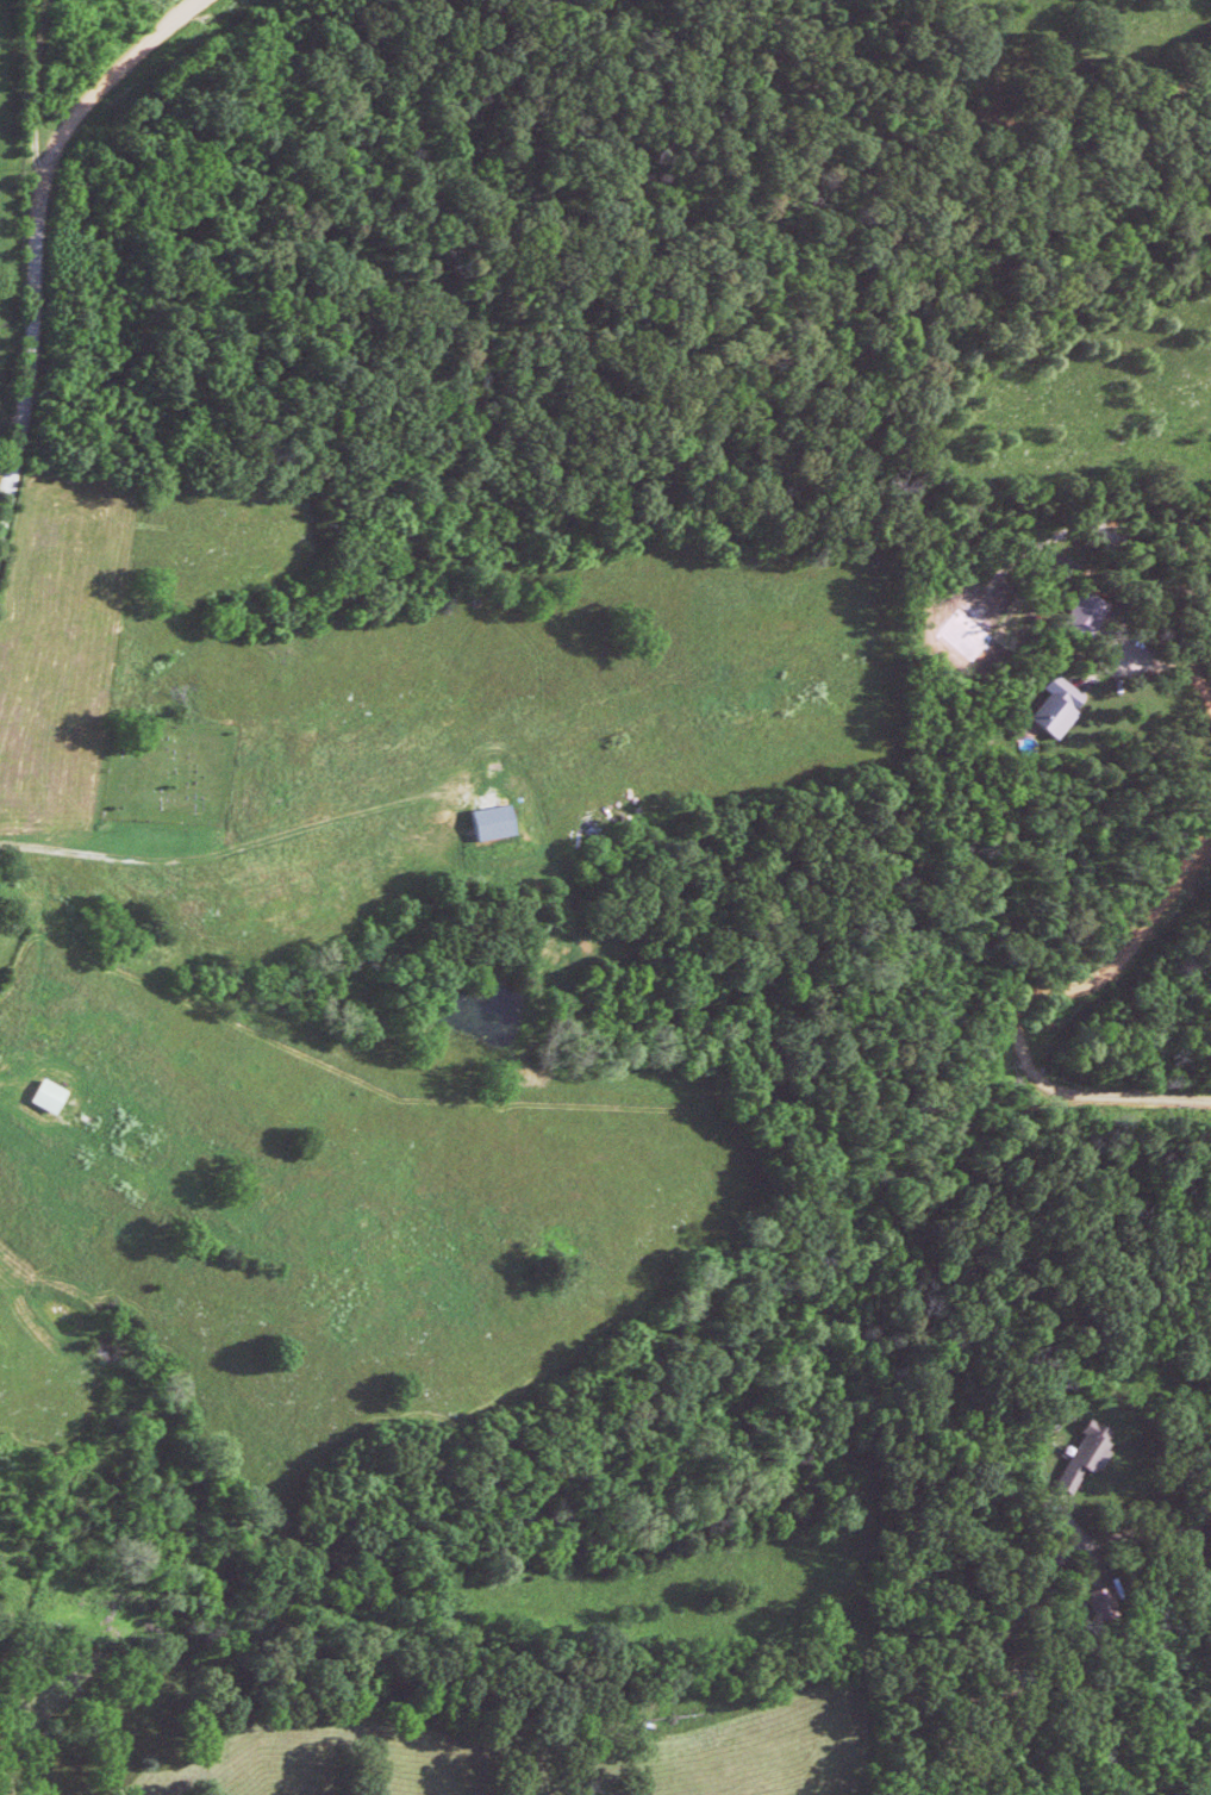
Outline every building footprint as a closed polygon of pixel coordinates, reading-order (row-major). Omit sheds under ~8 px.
[(1081,638),(1098,604),(1070,590),(1053,623),(1081,638)] [(1039,693),(1018,719),(1045,741),(1068,713),(1062,709),(1073,695),(1045,672),(1032,687),(1039,693)] [(459,808),(463,839),(502,834),(499,803),(459,808)] [(1047,1485),(1063,1494),(1078,1468),(1087,1473),(1109,1433),(1080,1417),(1073,1429),(1077,1432),(1047,1485)] [(1109,1614),(1104,1585),(1080,1590),(1084,1618),(1109,1614)]
